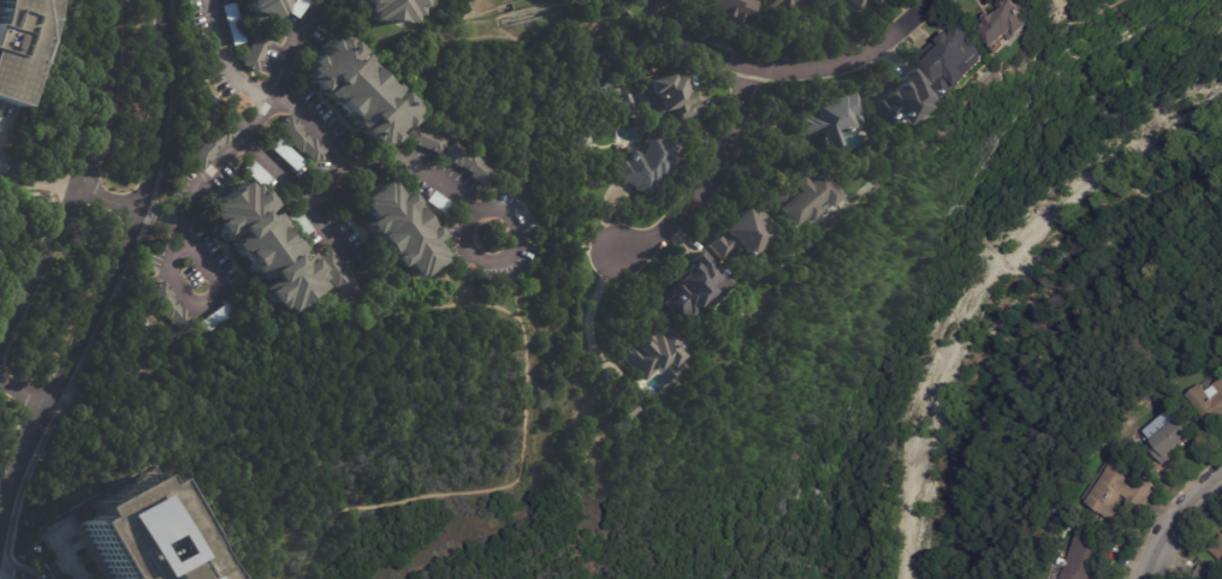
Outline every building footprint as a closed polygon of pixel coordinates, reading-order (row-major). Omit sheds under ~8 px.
[(18,109),(0,104),(0,0),(48,0),(48,2),(45,29),(20,109),(18,109)] [(244,8),(246,0),(282,0),(279,17),(275,16),(275,19),(245,13),(247,10),(244,8)] [(289,11),(297,0),(313,0),(299,19),(289,11)] [(361,4),(361,0),(421,0),(420,8),(417,8),(416,17),(411,16),(410,24),(369,20),(369,13),(364,12),(364,4),(361,4)] [(708,10),(712,0),(757,0),(748,26),(746,25),(730,20),(731,18),(708,10)] [(764,11),(765,0),(809,0),(808,5),(807,5),(805,20),(793,18),(793,14),(764,11)] [(860,10),(852,0),(872,0),(860,10)] [(1004,2),(1008,0),(1026,0),(1032,8),(1034,6),(1039,12),(1040,11),(1044,16),(1043,17),(1045,20),(1049,25),(1036,36),(1034,35),(1026,42),(1021,36),(1004,48),(989,28),(995,23),(992,19),(999,14),(1002,18),(1010,11),(1004,2)] [(1060,5),(1066,0),(1071,0),(1079,12),(1072,17),(1069,18),(1060,5)] [(232,46),(223,6),(235,2),(245,43),(232,46)] [(992,58),(995,60),(978,76),(980,79),(967,90),(961,83),(961,84),(960,92),(951,100),(919,60),(945,38),(947,40),(967,23),(992,54),(991,55),(992,58)] [(272,40),(257,72),(254,71),(247,68),(247,67),(242,65),(256,32),(267,37),(272,40)] [(318,58),(326,49),(324,47),(331,38),(334,42),(338,38),(345,37),(360,52),(349,62),(351,65),(362,54),(367,59),(366,61),(391,86),(392,84),(398,89),(387,101),(390,103),(401,92),(411,102),(410,103),(414,107),(414,113),(410,117),(414,120),(405,127),(403,125),(396,133),(398,136),(390,144),(386,142),(384,145),(376,145),(373,142),(372,143),(361,132),(372,121),(369,119),(358,130),(351,123),(354,119),(338,105),(337,106),(324,94),(333,83),(330,80),(320,91),(309,80),(310,80),(307,77),(307,70),(310,65),(307,62),(315,54),(318,58)] [(921,112),(904,126),(892,112),(889,115),(890,117),(886,120),(884,118),(878,123),(861,102),(866,97),(865,96),(870,91),(871,92),(876,89),(883,97),(890,90),(891,92),(895,89),(894,88),(902,80),(900,78),(912,67),(932,91),(926,96),(927,96),(926,101),(923,105),(926,108),(921,112)] [(687,84),(692,102),(698,100),(702,117),(681,123),(677,109),(664,114),(658,95),(651,96),(647,83),(682,72),(687,84)] [(861,126),(837,135),(841,147),(829,150),(823,136),(793,135),(794,114),(817,114),(813,107),(842,97),(842,99),(852,95),(859,113),(858,114),(862,126),(861,126)] [(326,153),(322,156),(324,156),(319,161),(318,160),(315,163),(303,153),(301,155),(287,141),(290,139),(278,127),(281,123),(290,114),(303,129),(302,130),(312,141),(314,138),(326,151),(326,153)] [(439,155),(408,142),(410,137),(409,137),(411,131),(413,131),(414,126),(447,139),(445,144),(446,145),(444,150),(443,150),(441,155),(439,155)] [(680,166),(662,198),(653,193),(649,199),(634,190),(634,189),(616,179),(619,172),(617,171),(623,160),(628,162),(634,151),(643,156),(648,147),(643,144),(651,132),(684,150),(682,156),(684,157),(680,166)] [(306,163),(296,173),(266,144),(275,136),(306,163)] [(486,187),(471,178),(473,175),(461,166),(459,168),(444,157),(447,153),(446,153),(450,148),(451,148),(453,144),(467,153),(467,150),(485,162),(484,165),(497,174),(493,178),(494,179),(491,183),(490,183),(486,189),(486,187)] [(265,187),(263,189),(244,169),(253,160),(272,179),(265,187)] [(818,174),(840,198),(826,210),(820,203),(814,209),(818,213),(808,222),(805,217),(791,229),(776,211),(777,211),(769,201),(791,181),(793,183),(800,178),(801,177),(799,173),(808,163),(818,174)] [(269,280),(268,277),(263,281),(262,279),(259,281),(249,268),(253,267),(244,256),(242,257),(238,253),(238,255),(231,245),(235,243),(233,240),(238,237),(236,233),(225,241),(212,225),(214,223),(209,216),(213,213),(209,208),(243,183),(248,189),(251,185),(256,192),(259,190),(266,202),(268,201),(272,205),(259,216),(261,220),(268,215),(269,217),(273,214),(280,222),(278,223),(281,228),(278,231),(285,241),(290,238),(292,243),(293,241),(301,251),(297,253),(298,256),(291,261),(295,264),(306,256),(308,261),(309,259),(318,271),(316,271),(321,279),(318,282),(322,288),(289,312),(284,306),(280,310),(275,304),(273,305),(263,293),(265,292),(262,287),(271,281),(269,280)] [(407,198),(438,238),(431,244),(441,257),(439,259),(441,263),(419,280),(416,277),(414,279),(403,264),(396,269),(388,259),(390,258),(372,234),(370,235),(363,226),(369,221),(358,205),(361,203),(360,201),(382,184),(384,186),(387,184),(399,198),(404,195),(407,198)] [(357,193),(352,204),(342,199),(346,189),(357,193)] [(457,209),(450,219),(428,202),(437,191),(458,208),(457,209)] [(708,245),(720,233),(723,234),(724,233),(723,231),(753,203),(779,231),(748,259),(742,252),(726,267),(707,245),(708,245)] [(298,209),(314,231),(304,239),(287,216),(297,209),(298,209)] [(360,287),(362,291),(349,302),(338,288),(337,290),(325,274),(327,273),(316,259),(330,249),(342,264),(340,265),(349,277),(351,276),(360,287)] [(705,252),(728,277),(726,279),(732,285),(719,298),(714,294),(698,310),(692,317),(693,318),(684,324),(665,304),(674,297),(670,293),(680,283),(677,281),(694,265),(692,263),(704,251),(705,252)] [(195,323),(189,327),(190,328),(186,330),(185,330),(180,334),(171,321),(168,322),(156,305),(159,304),(149,292),(154,288),(154,287),(159,285),(164,281),(176,297),(173,299),(180,310),(183,308),(195,323)] [(198,324),(231,300),(238,310),(206,334),(198,324)] [(680,338),(687,345),(687,347),(682,352),(680,352),(678,351),(676,353),(682,359),(671,370),(666,365),(657,374),(656,372),(645,383),(617,353),(627,345),(628,346),(631,341),(640,350),(646,344),(645,341),(649,336),(651,338),(658,330),(659,333),(668,326),(680,338)] [(1209,390),(1221,380),(1221,423),(1214,429),(1190,395),(1204,383),(1209,390)] [(628,416),(637,408),(642,413),(633,422),(628,416)] [(1188,444),(1186,446),(1185,444),(1174,454),(1176,455),(1165,465),(1149,446),(1184,416),(1199,435),(1188,444)] [(1150,496),(1143,507),(1125,494),(1117,505),(1127,511),(1119,524),(1087,502),(1109,471),(1111,472),(1116,466),(1140,483),(1145,477),(1157,485),(1150,496)] [(134,479),(127,468),(70,501),(75,511),(64,517),(99,578),(200,578),(142,476),(134,479)] [(42,529),(40,536),(64,578),(98,578),(64,517),(42,529)] [(1210,555),(1221,561),(1221,530),(1210,555)] [(1104,548),(1093,578),(1060,578),(1063,571),(1064,571),(1079,532),(1107,542),(1104,548)] [(1202,565),(1221,574),(1221,578),(1195,578),(1202,565)]
